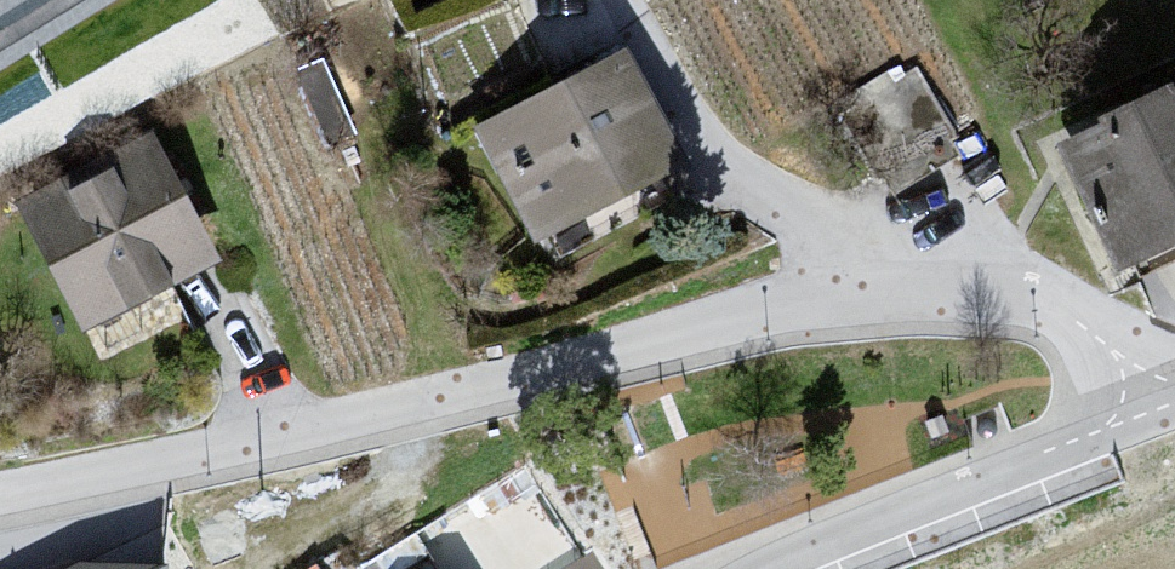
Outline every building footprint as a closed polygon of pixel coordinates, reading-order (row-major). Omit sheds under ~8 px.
[(80,0),(0,0),(0,48),(80,0)] [(626,40),(469,120),(533,237),(683,151),(626,40)] [(1048,128),(1108,252),(1174,221),(1174,66),(1166,69),(1163,63),(1088,100),(1091,106),(1048,128)] [(893,78),(888,69),(843,98),(883,173),(951,128),(917,66),(893,78)] [(151,124),(12,200),(78,329),(220,252),(151,124)] [(714,542),(692,450),(629,466),(652,558),(714,542)] [(160,550),(76,552),(42,568),(159,568),(160,550)] [(295,568),(332,568),(326,555),(295,568)]
